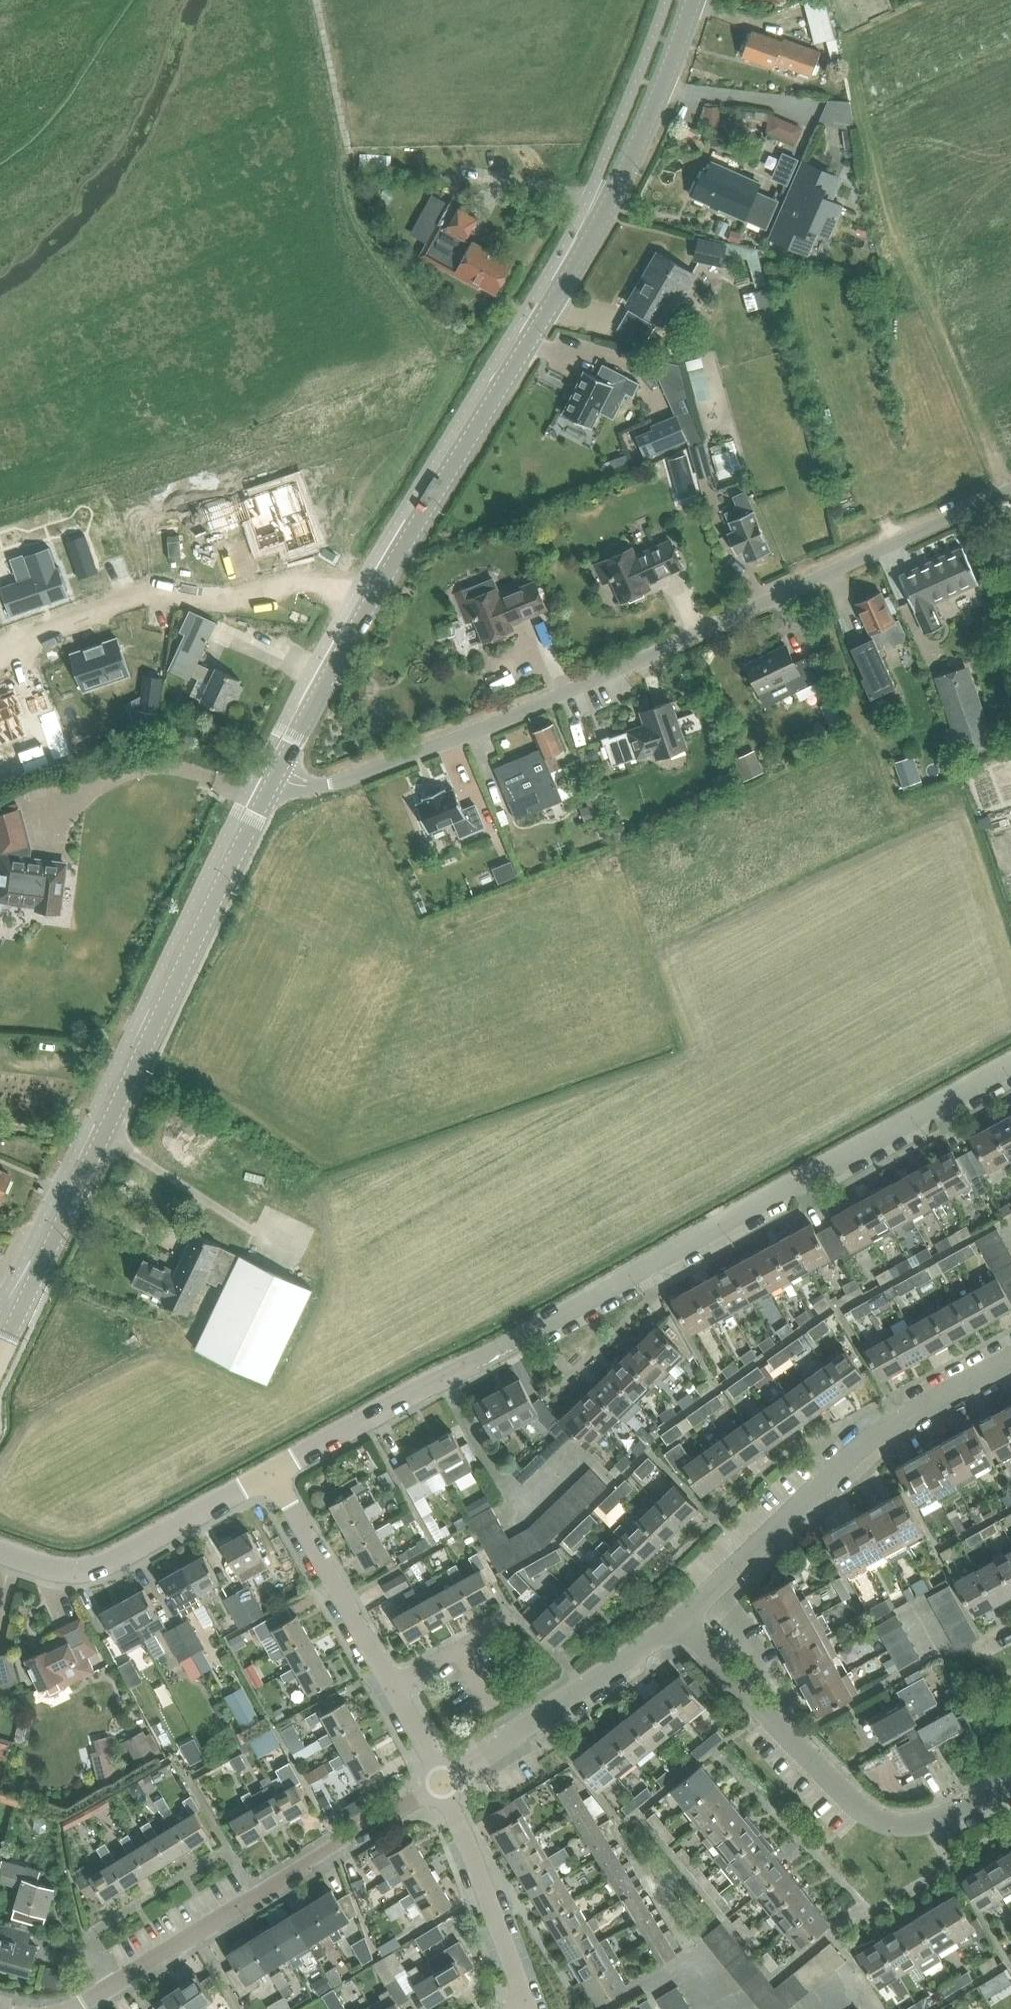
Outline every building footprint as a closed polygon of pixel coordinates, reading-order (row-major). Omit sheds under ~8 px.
[(815,42),(835,36),(825,0),(804,0),(815,42)] [(821,52),(785,39),(783,43),(754,32),(744,57),(775,68),(776,64),(812,77),(821,52)] [(828,99),(818,122),(854,128),(849,101),(828,99)] [(704,106),(700,118),(708,118),(708,124),(719,124),(719,106),(704,106)] [(853,130),(843,131),(845,147),(855,146),(853,130)] [(799,159),(783,152),(772,178),(787,185),(799,159)] [(698,181),(693,193),(696,194),(694,197),(711,204),(712,203),(722,207),(721,209),(746,220),(746,219),(767,229),(779,202),(744,186),(748,177),(714,162),(711,171),(707,169),(698,181)] [(832,201),(842,179),(803,162),(770,239),(808,256),(818,233),(829,238),(842,205),(832,201)] [(480,284),(496,294),(516,262),(473,238),(471,242),(465,239),(468,233),(469,234),(479,216),(459,205),(458,206),(445,199),(438,212),(441,214),(436,224),(430,221),(422,236),(427,239),(419,255),(478,288),(480,284)] [(730,231),(728,241),(739,243),(741,233),(730,231)] [(696,259),(723,266),(726,253),(749,258),(758,287),(765,286),(762,270),(757,251),(727,245),(727,247),(700,241),(696,259)] [(628,305),(664,326),(686,290),(688,292),(697,276),(658,253),(628,305)] [(653,326),(649,323),(639,340),(644,343),(653,326)] [(667,345),(665,351),(676,354),(677,348),(667,345)] [(701,356),(686,361),(690,375),(697,402),(713,398),(705,371),(701,356)] [(585,371),(563,414),(590,427),(599,411),(613,418),(626,393),(621,391),(628,377),(603,364),(596,377),(585,371)] [(683,384),(665,392),(670,403),(683,398),(684,397),(686,396),(683,384)] [(653,430),(637,436),(646,456),(686,439),(689,446),(702,440),(683,398),(670,403),(676,416),(652,426),(651,426),(653,430)] [(703,443),(690,447),(698,477),(712,473),(703,443)] [(725,451),(713,455),(720,477),(732,473),(725,451)] [(729,490),(715,496),(720,507),(733,501),(729,490)] [(747,562),(771,551),(745,492),(734,496),(739,508),(726,513),(734,531),(727,534),(736,554),(742,551),(747,562)] [(80,566),(94,561),(85,534),(70,539),(80,566)] [(649,584),(684,568),(671,541),(637,557),(634,549),(596,566),(604,585),(613,581),(622,601),(616,604),(617,605),(652,590),(649,584)] [(31,575),(0,586),(11,616),(69,596),(59,566),(56,566),(49,546),(24,555),(31,575)] [(963,548),(900,576),(926,634),(944,626),(933,600),(947,594),(948,598),(979,584),(963,548)] [(493,577),(455,593),(460,605),(468,623),(476,620),(484,641),(479,643),(479,645),(515,630),(512,625),(548,611),(536,583),(501,597),(498,590),(493,577)] [(852,648),(866,677),(863,679),(872,699),(897,687),(879,649),(885,647),(891,644),(891,643),(894,643),(898,642),(901,640),(904,638),(906,635),(899,618),(894,621),(881,593),(858,604),(874,638),(852,648)] [(186,633),(169,668),(189,678),(191,675),(199,679),(206,682),(209,683),(202,700),(226,711),(233,698),(238,700),(244,686),(239,684),(241,680),(216,668),(215,671),(212,669),(197,662),(216,622),(192,610),(181,631),(186,633)] [(117,637),(71,653),(84,691),(130,675),(117,637)] [(748,664),(762,693),(768,706),(818,682),(806,658),(795,663),(787,646),(748,664)] [(963,755),(994,744),(968,667),(937,678),(963,755)] [(142,696),(126,704),(135,722),(157,712),(161,678),(145,676),(142,696)] [(358,683),(357,692),(361,696),(367,697),(371,693),(372,684),(368,680),(363,679),(358,683)] [(688,748),(672,702),(642,713),(647,725),(605,740),(614,766),(656,752),(658,758),(688,748)] [(535,733),(541,749),(495,768),(516,820),(563,800),(546,758),(565,751),(554,725),(535,733)] [(733,758),(743,780),(765,770),(755,748),(733,758)] [(894,760),(903,786),(923,779),(914,754),(894,760)] [(463,809),(454,789),(446,793),(444,789),(423,797),(425,801),(417,805),(428,831),(464,816),(471,832),(485,826),(475,804),(463,809)] [(596,804),(581,809),(587,823),(601,818),(596,804)] [(4,900),(39,905),(38,910),(41,910),(42,915),(53,917),(55,912),(60,913),(65,875),(67,860),(29,856),(30,851),(18,808),(18,809),(8,811),(0,813),(0,908),(4,900)] [(990,815),(981,818),(984,827),(994,823),(990,815)] [(623,825),(611,830),(616,841),(627,837),(623,825)] [(510,861),(493,869),(499,882),(516,874),(510,861)] [(991,1124),(1009,1158),(1010,1157),(1010,1114),(1010,1113),(991,1124)] [(976,1146),(965,1152),(979,1176),(989,1170),(999,1165),(1002,1169),(1010,1164),(1010,1161),(1009,1158),(991,1124),(970,1136),(976,1146)] [(951,1150),(931,1161),(949,1195),(959,1190),(961,1195),(973,1188),(976,1196),(986,1190),(979,1176),(965,1152),(955,1158),(951,1150)] [(931,1161),(912,1171),(930,1206),(941,1200),(943,1204),(952,1200),(949,1195),(931,1161)] [(10,1174),(0,1169),(0,1196),(10,1174)] [(912,1171),(892,1182),(911,1217),(921,1212),(923,1216),(933,1210),(930,1206),(912,1171)] [(892,1182),(872,1193),(890,1228),(900,1223),(902,1227),(913,1221),(911,1217),(892,1182)] [(872,1193),(852,1204),(871,1238),(881,1233),(883,1237),(892,1232),(890,1228),(872,1193)] [(999,1208),(1003,1217),(1010,1212),(1010,1202),(999,1208)] [(852,1204),(832,1215),(836,1222),(825,1228),(840,1255),(843,1259),(853,1254),(873,1243),(871,1238),(852,1204)] [(809,1223),(789,1233),(808,1268),(818,1263),(820,1267),(831,1261),(830,1260),(840,1255),(825,1228),(815,1234),(809,1223)] [(954,1231),(960,1239),(971,1232),(966,1224),(954,1231)] [(974,1241),(980,1251),(1002,1239),(996,1229),(974,1241)] [(167,1266),(164,1270),(145,1260),(134,1283),(164,1298),(163,1302),(188,1314),(205,1279),(218,1285),(220,1281),(227,1285),(196,1349),(268,1383),(313,1290),(241,1255),(241,1257),(220,1247),(221,1246),(195,1233),(177,1271),(167,1266)] [(789,1233),(770,1244),(789,1279),(799,1273),(801,1277),(811,1273),(808,1268),(789,1233)] [(935,1241),(939,1250),(952,1244),(947,1235),(935,1241)] [(980,1251),(986,1262),(1008,1250),(1002,1239),(980,1251)] [(970,1243),(954,1252),(959,1261),(975,1252),(970,1243)] [(770,1244),(750,1255),(769,1289),(778,1284),(781,1289),(791,1283),(789,1279),(770,1244)] [(915,1253),(920,1261),(932,1254),(928,1246),(915,1253)] [(992,1272),(1010,1262),(1010,1256),(1008,1250),(986,1262),(992,1272)] [(959,1261),(954,1252),(937,1261),(943,1270),(959,1261)] [(750,1255),(730,1266),(749,1300),(759,1294),(762,1299),(772,1294),(769,1289),(750,1255)] [(913,1265),(908,1257),(896,1264),(901,1272),(913,1265)] [(995,1277),(998,1283),(1010,1276),(1010,1262),(992,1272),(995,1277)] [(730,1266),(711,1276),(729,1310),(739,1305),(742,1310),(751,1304),(749,1300),(730,1266)] [(928,1267),(911,1275),(917,1285),(933,1277),(928,1267)] [(893,1276),(889,1268),(876,1275),(881,1283),(893,1276)] [(917,1285),(911,1275),(895,1284),(900,1294),(917,1285)] [(711,1276),(691,1287),(710,1322),(720,1316),(723,1321),(732,1316),(729,1310),(711,1276)] [(842,1284),(847,1293),(860,1285),(855,1276),(842,1284)] [(998,1283),(1004,1293),(1010,1290),(1010,1276),(998,1283)] [(973,1289),(990,1319),(1010,1307),(1010,1306),(1010,1304),(1004,1293),(998,1283),(995,1277),(973,1289)] [(710,1322),(691,1287),(671,1298),(689,1333),(700,1327),(703,1332),(712,1327),(710,1322)] [(973,1289),(951,1301),(968,1331),(990,1319),(973,1289)] [(883,1290),(867,1299),(873,1310),(889,1301),(883,1290)] [(812,1303),(818,1311),(830,1302),(824,1295),(812,1303)] [(873,1310),(867,1299),(851,1308),(857,1319),(873,1310)] [(951,1301),(930,1313),(947,1343),(968,1331),(951,1301)] [(795,1317),(801,1325),(812,1316),(806,1308),(795,1317)] [(670,1312),(639,1342),(666,1370),(675,1362),(678,1365),(686,1357),(692,1352),(670,1312)] [(930,1313),(908,1325),(925,1355),(947,1343),(930,1313)] [(808,1329),(815,1339),(830,1327),(823,1318),(808,1329)] [(777,1329),(782,1337),(794,1328),(788,1321),(777,1329)] [(908,1325),(887,1337),(903,1368),(925,1355),(908,1325)] [(758,1343),(764,1350),(776,1341),(770,1334),(758,1343)] [(798,1336),(783,1347),(790,1357),(805,1346),(798,1336)] [(903,1368),(887,1337),(864,1350),(881,1380),(903,1368)] [(639,1342),(623,1357),(651,1385),(659,1377),(662,1380),(669,1373),(666,1370),(639,1342)] [(740,1356),(746,1364),(758,1354),(752,1346),(740,1356)] [(790,1357),(783,1347),(768,1358),(775,1368),(790,1357)] [(845,1351),(824,1366),(844,1393),(865,1379),(845,1351)] [(623,1357),(607,1373),(635,1401),(643,1393),(645,1396),(654,1388),(651,1385),(623,1357)] [(722,1369),(727,1376),(740,1368),(734,1360),(722,1369)] [(758,1364),(743,1375),(750,1385),(765,1374),(758,1364)] [(824,1366),(804,1380),(823,1408),(844,1393),(824,1366)] [(607,1373),(591,1389),(618,1417),(627,1409),(630,1412),(637,1404),(635,1401),(607,1373)] [(750,1385),(743,1375),(727,1386),(734,1396),(750,1385)] [(694,1390),(699,1396),(713,1386),(707,1377),(695,1385),(697,1388),(694,1390)] [(518,1379),(496,1391),(515,1426),(535,1416),(547,1428),(551,1424),(554,1421),(557,1419),(545,1406),(540,1401),(538,1398),(531,1403),(530,1403),(518,1379)] [(804,1380),(783,1394),(803,1422),(823,1408),(804,1380)] [(591,1389),(575,1404),(603,1433),(611,1425),(614,1428),(621,1420),(618,1417),(591,1389)] [(496,1391),(474,1403),(493,1438),(515,1426),(496,1391)] [(678,1399),(683,1407),(695,1399),(689,1391),(678,1399)] [(772,1402),(763,1409),(783,1436),(803,1422),(783,1394),(781,1391),(769,1399),(772,1402)] [(718,1394),(702,1404),(709,1414),(725,1404),(718,1394)] [(999,1410),(1010,1432),(1010,1403),(999,1410)] [(603,1433),(575,1404),(558,1421),(586,1449),(595,1440),(598,1444),(606,1436),(603,1433)] [(660,1413),(665,1420),(677,1411),(671,1404),(660,1413)] [(709,1414),(702,1404),(687,1415),(694,1425),(709,1414)] [(763,1409),(743,1423),(762,1451),(783,1436),(763,1409)] [(999,1410),(979,1421),(1002,1462),(1010,1457),(1010,1432),(999,1410)] [(556,1439),(540,1454),(546,1460),(570,1437),(554,1421),(546,1429),(556,1439)] [(661,1434),(668,1443),(684,1432),(678,1422),(661,1434)] [(743,1423),(722,1437),(742,1465),(762,1451),(743,1423)] [(973,1425),(953,1436),(975,1476),(995,1466),(973,1425)] [(644,1428),(638,1435),(642,1439),(649,1446),(655,1439),(649,1433),(644,1428)] [(451,1431),(430,1443),(436,1456),(443,1467),(437,1470),(445,1484),(472,1469),(471,1468),(459,1445),(458,1444),(451,1431)] [(953,1436),(934,1446),(956,1487),(975,1476),(953,1436)] [(722,1437),(702,1451),(722,1479),(742,1465),(722,1437)] [(642,1439),(632,1449),(638,1456),(649,1446),(642,1439)] [(680,1441),(665,1452),(677,1469),(681,1466),(693,1458),(680,1441)] [(411,1460),(396,1468),(407,1488),(408,1487),(415,1501),(425,1495),(445,1484),(437,1470),(443,1467),(436,1456),(430,1443),(408,1455),(411,1460)] [(934,1446),(915,1456),(938,1497),(956,1487),(934,1446)] [(722,1479),(702,1451),(693,1458),(681,1466),(701,1494),(722,1479)] [(609,1470),(616,1477),(633,1460),(625,1453),(609,1470)] [(520,1485),(529,1476),(546,1460),(540,1454),(523,1470),(514,1460),(505,1468),(520,1485)] [(634,1469),(643,1478),(657,1464),(649,1455),(634,1469)] [(938,1497),(915,1456),(896,1467),(918,1508),(938,1497)] [(588,1469),(580,1477),(596,1494),(604,1486),(588,1469)] [(580,1477),(572,1486),(587,1502),(596,1494),(580,1477)] [(626,1478),(612,1491),(621,1499),(634,1486),(626,1478)] [(354,1491),(330,1505),(340,1522),(343,1527),(366,1513),(364,1509),(356,1495),(370,1488),(365,1479),(352,1487),(354,1491)] [(673,1485),(655,1503),(679,1527),(697,1509),(673,1485)] [(572,1486),(563,1494),(578,1511),(587,1502),(572,1486)] [(313,1493),(311,1499),(314,1504),(320,1505),(325,1502),(327,1496),(324,1491),(318,1490),(313,1493)] [(621,1499),(612,1491),(599,1504),(607,1513),(621,1499)] [(900,1492),(881,1503),(903,1543),(923,1532),(900,1492)] [(1002,1497),(1007,1506),(1010,1504),(1010,1492),(1002,1497)] [(563,1494),(554,1503),(570,1519),(578,1511),(563,1494)] [(486,1496),(477,1501),(483,1511),(491,1507),(492,1506),(486,1496)] [(366,1513),(343,1527),(352,1544),(355,1548),(379,1534),(377,1530),(369,1516),(382,1509),(377,1501),(364,1509),(366,1513)] [(554,1503),(546,1511),(562,1527),(570,1519),(554,1503)] [(655,1503),(637,1520),(661,1544),(679,1527),(655,1503)] [(881,1503),(862,1513),(885,1553),(903,1543),(881,1503)] [(483,1511),(467,1520),(473,1531),(475,1530),(496,1518),(497,1518),(491,1507),(483,1511)] [(973,1507),(969,1509),(976,1523),(985,1518),(979,1507),(973,1507)] [(956,1510),(948,1515),(958,1533),(966,1528),(956,1510)] [(410,1511),(400,1516),(405,1525),(415,1519),(410,1511)] [(546,1511),(537,1519),(553,1535),(562,1527),(546,1511)] [(590,1513),(577,1525),(585,1534),(598,1521),(590,1513)] [(862,1513),(843,1523),(866,1564),(885,1553),(862,1513)] [(475,1530),(481,1541),(502,1529),(496,1518),(475,1530)] [(537,1519),(528,1528),(542,1546),(553,1535),(537,1519)] [(637,1520),(619,1537),(643,1562),(661,1544),(637,1520)] [(995,1522),(981,1530),(985,1538),(999,1530),(995,1522)] [(379,1534),(355,1548),(367,1570),(391,1557),(380,1539),(394,1531),(390,1523),(377,1530),(379,1534)] [(866,1564),(843,1523),(824,1534),(846,1574),(866,1564)] [(585,1534),(577,1525),(563,1538),(571,1547),(585,1534)] [(528,1528),(517,1534),(528,1554),(542,1546),(528,1528)] [(502,1529),(481,1541),(485,1548),(493,1562),(498,1571),(518,1560),(508,1539),(502,1529)] [(985,1538),(981,1530),(966,1537),(971,1545),(985,1538)] [(236,1572),(237,1572),(242,1581),(267,1567),(247,1531),(222,1546),(236,1572)] [(517,1534),(508,1539),(518,1560),(528,1554),(517,1534)] [(416,1544),(404,1551),(408,1558),(418,1553),(417,1552),(429,1545),(424,1536),(418,1540),(416,1544)] [(604,1539),(595,1548),(601,1555),(625,1579),(643,1562),(619,1537),(611,1546),(604,1539)] [(940,1551),(945,1559),(960,1551),(956,1542),(940,1551)] [(463,1578),(458,1581),(471,1605),(476,1602),(494,1593),(490,1585),(499,1580),(490,1564),(493,1562),(485,1548),(477,1552),(468,1557),(476,1572),(463,1578)] [(556,1548),(542,1556),(548,1566),(562,1558),(556,1548)] [(994,1559),(1010,1589),(1010,1549),(994,1559)] [(204,1555),(183,1567),(203,1605),(212,1600),(206,1589),(219,1582),(204,1555)] [(601,1555),(584,1572),(608,1597),(625,1579),(601,1555)] [(548,1566),(542,1556),(524,1566),(530,1576),(548,1566)] [(975,1569),(994,1604),(1010,1594),(1010,1589),(994,1559),(975,1569)] [(442,1590),(437,1593),(450,1617),(455,1614),(471,1605),(458,1581),(463,1578),(456,1564),(447,1569),(455,1584),(442,1590)] [(203,1605),(183,1567),(161,1579),(182,1616),(203,1605)] [(994,1604),(975,1569),(954,1581),(973,1615),(994,1604)] [(382,1583),(389,1596),(410,1584),(403,1572),(382,1583)] [(508,1580),(522,1594),(530,1586),(517,1572),(508,1580)] [(584,1572),(566,1589),(590,1614),(608,1597),(584,1572)] [(421,1602),(416,1605),(428,1628),(433,1626),(450,1617),(437,1593),(442,1590),(434,1575),(431,1577),(425,1580),(433,1596),(421,1602)] [(754,1599),(764,1618),(806,1596),(795,1576),(754,1599)] [(839,1577),(832,1581),(836,1587),(844,1583),(840,1576),(839,1577)] [(927,1576),(922,1579),(928,1588),(928,1589),(933,1587),(927,1576)] [(245,1587),(236,1592),(252,1621),(264,1614),(248,1585),(245,1587)] [(926,1597),(932,1608),(953,1596),(947,1585),(926,1597)] [(412,1607),(393,1617),(406,1640),(428,1628),(416,1605),(421,1602),(413,1588),(404,1592),(412,1607)] [(143,1589),(122,1601),(137,1627),(137,1628),(144,1641),(153,1635),(151,1633),(164,1626),(143,1589)] [(566,1589),(548,1607),(572,1631),(590,1614),(566,1589)] [(224,1599),(240,1628),(252,1621),(236,1592),(224,1599)] [(764,1618),(775,1637),(816,1615),(806,1596),(764,1618)] [(932,1608),(938,1618),(959,1606),(953,1596),(932,1608)] [(890,1597),(885,1599),(891,1609),(895,1607),(890,1597)] [(272,1598),(264,1602),(269,1611),(277,1607),(272,1598)] [(137,1627),(122,1601),(101,1613),(115,1639),(127,1632),(135,1646),(144,1641),(137,1628),(137,1627)] [(529,1619),(536,1612),(529,1605),(522,1612),(529,1619)] [(938,1618),(944,1629),(965,1618),(959,1606),(938,1618)] [(572,1631),(548,1607),(530,1625),(554,1649),(572,1631)] [(288,1609),(253,1628),(261,1642),(269,1655),(283,1647),(285,1652),(309,1638),(307,1633),(297,1616),(293,1618),(288,1609)] [(874,1626),(879,1637),(901,1625),(895,1614),(874,1626)] [(775,1637),(785,1656),(826,1634),(816,1615),(775,1637)] [(39,1654),(26,1660),(39,1688),(42,1686),(46,1694),(50,1694),(54,1694),(57,1692),(61,1690),(63,1687),(94,1671),(86,1654),(84,1655),(82,1651),(95,1644),(82,1616),(68,1623),(56,1629),(60,1638),(41,1646),(44,1651),(39,1654)] [(944,1629),(950,1640),(971,1628),(965,1618),(944,1629)] [(188,1619),(175,1626),(191,1655),(199,1669),(209,1663),(202,1649),(204,1648),(188,1619)] [(879,1637),(885,1647),(906,1635),(901,1625),(879,1637)] [(175,1626),(163,1632),(179,1661),(181,1661),(190,1676),(191,1677),(201,1672),(199,1669),(191,1655),(175,1626)] [(971,1628),(950,1640),(956,1650),(977,1638),(971,1628)] [(785,1656),(796,1675),(837,1652),(826,1634),(785,1656)] [(239,1635),(231,1640),(237,1651),(245,1646),(239,1635)] [(891,1657),(891,1658),(912,1646),(906,1635),(885,1647),(891,1657)] [(269,1655),(268,1655),(273,1663),(287,1655),(295,1668),(298,1673),(322,1659),(319,1654),(309,1638),(285,1652),(283,1647),(269,1655)] [(912,1646),(891,1658),(897,1668),(918,1657),(912,1646)] [(1,1683),(17,1679),(11,1651),(0,1654),(0,1681),(1,1683)] [(796,1675),(806,1694),(847,1671),(837,1652),(796,1675)] [(114,1660),(131,1689),(143,1683),(126,1653),(114,1660)] [(891,1657),(881,1662),(888,1674),(897,1668),(891,1658),(891,1657)] [(295,1668),(281,1676),(286,1685),(300,1677),(310,1695),(334,1681),(322,1659),(298,1673),(295,1668)] [(253,1663),(245,1668),(251,1678),(259,1674),(253,1663)] [(897,1691),(902,1699),(903,1699),(917,1724),(927,1718),(926,1718),(922,1709),(936,1701),(918,1670),(907,1676),(911,1683),(897,1691)] [(847,1671),(806,1694),(817,1714),(858,1691),(847,1671)] [(679,1674),(661,1689),(686,1719),(704,1705),(679,1674)] [(954,1685),(945,1689),(950,1699),(960,1694),(954,1685)] [(225,1695),(243,1725),(259,1715),(241,1686),(225,1695)] [(661,1689),(644,1703),(669,1733),(686,1719),(661,1689)] [(30,1693),(20,1697),(22,1707),(23,1708),(34,1703),(30,1693)] [(883,1743),(905,1731),(917,1724),(903,1699),(902,1699),(862,1722),(868,1733),(875,1729),(883,1743)] [(319,1711),(305,1719),(310,1728),(324,1720),(331,1732),(334,1738),(357,1724),(354,1719),(345,1702),(322,1716),(319,1711)] [(644,1703),(627,1717),(651,1747),(669,1733),(644,1703)] [(927,1718),(917,1724),(931,1749),(931,1748),(969,1727),(964,1716),(957,1719),(949,1705),(926,1718),(927,1718)] [(280,1706),(273,1711),(279,1720),(286,1716),(280,1706)] [(627,1717),(609,1731),(634,1762),(651,1747),(627,1717)] [(281,1729),(293,1752),(306,1744),(294,1722),(281,1729)] [(331,1732),(317,1740),(322,1749),(336,1741),(343,1754),(346,1759),(369,1746),(367,1741),(357,1724),(334,1738),(331,1732)] [(917,1724),(905,1731),(910,1739),(896,1747),(914,1778),(925,1772),(921,1765),(936,1757),(931,1748),(931,1749),(917,1724)] [(720,1727),(703,1740),(709,1747),(725,1734),(720,1727)] [(271,1728),(249,1740),(253,1748),(258,1757),(280,1745),(275,1737),(275,1736),(271,1729),(271,1728)] [(157,1754),(143,1731),(125,1741),(122,1743),(125,1749),(129,1747),(138,1763),(157,1754)] [(609,1731),(592,1745),(617,1776),(634,1762),(609,1731)] [(97,1750),(92,1752),(100,1785),(126,1779),(122,1760),(115,1761),(110,1736),(95,1740),(97,1750)] [(5,1759),(8,1760),(13,1741),(0,1737),(0,1757),(5,1759)] [(195,1739),(183,1746),(193,1764),(205,1758),(195,1739)] [(317,1740),(291,1755),(296,1764),(322,1749),(317,1740)] [(703,1740),(690,1750),(696,1757),(709,1747),(703,1740)] [(216,1742),(204,1748),(210,1760),(222,1753),(216,1742)] [(617,1776),(592,1745),(574,1760),(599,1790),(617,1776)] [(343,1754),(329,1762),(334,1770),(347,1763),(358,1781),(382,1767),(369,1746),(346,1759),(343,1754)] [(239,1753),(231,1758),(238,1771),(247,1766),(239,1753)] [(683,1758),(669,1768),(675,1775),(689,1765),(683,1758)] [(290,1761),(276,1769),(287,1789),(279,1793),(278,1794),(292,1818),(309,1808),(296,1785),(302,1782),(290,1761)] [(324,1763),(306,1773),(311,1783),(329,1773),(324,1763)] [(671,1790),(685,1808),(716,1784),(701,1766),(671,1790)] [(675,1775),(669,1768),(656,1778),(662,1785),(675,1775)] [(159,1773),(152,1776),(155,1783),(163,1779),(159,1773)] [(139,1781),(130,1786),(130,1787),(135,1795),(144,1790),(139,1782),(139,1781)] [(272,1783),(251,1795),(257,1806),(271,1830),(292,1818),(278,1794),(272,1783)] [(557,1793),(570,1814),(585,1806),(572,1784),(557,1793)] [(716,1784),(685,1808),(694,1819),(690,1822),(696,1829),(700,1826),(730,1801),(716,1784)] [(647,1785),(633,1797),(639,1804),(653,1792),(647,1785)] [(271,1830),(257,1806),(249,1793),(241,1797),(248,1810),(230,1821),(244,1845),(271,1830)] [(178,1822),(174,1825),(188,1848),(192,1845),(210,1834),(203,1823),(197,1813),(201,1810),(191,1795),(183,1800),(191,1815),(178,1822)] [(503,1806),(490,1815),(498,1828),(490,1833),(504,1855),(506,1854),(535,1836),(522,1814),(530,1809),(522,1795),(513,1800),(503,1806)] [(327,1797),(320,1801),(326,1812),(333,1808),(327,1797)] [(639,1804),(633,1797),(621,1806),(627,1813),(639,1804)] [(709,1847),(714,1843),(744,1818),(730,1801),(700,1826),(707,1835),(703,1839),(709,1847)] [(570,1814),(583,1836),(598,1827),(585,1806),(570,1814)] [(158,1835),(153,1837),(168,1860),(172,1858),(188,1848),(174,1825),(178,1822),(170,1808),(161,1813),(170,1827),(158,1835)] [(648,1817),(657,1829),(664,1823),(655,1811),(648,1817)] [(744,1818),(714,1843),(721,1852),(714,1857),(721,1866),(762,1833),(748,1815),(744,1818)] [(136,1848),(132,1851),(146,1874),(151,1871),(168,1860),(153,1837),(158,1835),(149,1821),(140,1827),(149,1840),(136,1848)] [(664,1823),(657,1829),(668,1842),(675,1836),(664,1823)] [(583,1836),(596,1857),(611,1848),(598,1827),(583,1836)] [(762,1833),(721,1866),(736,1883),(742,1878),(773,1853),(776,1850),(762,1833)] [(115,1860),(111,1863),(125,1886),(130,1884),(146,1874),(132,1851),(136,1848),(128,1834),(120,1839),(128,1853),(115,1860)] [(506,1854),(519,1875),(548,1857),(535,1836),(506,1854)] [(384,1844),(369,1853),(386,1880),(400,1872),(402,1876),(425,1862),(423,1858),(412,1840),(389,1854),(384,1844)] [(90,1869),(76,1878),(87,1897),(98,1890),(104,1899),(125,1886),(111,1863),(115,1860),(107,1847),(105,1843),(96,1848),(99,1852),(107,1866),(94,1874),(90,1869)] [(675,1852),(684,1862),(692,1856),(683,1845),(675,1852)] [(596,1857),(609,1878),(624,1869),(611,1848),(596,1857)] [(773,1853),(742,1878),(750,1887),(747,1890),(753,1897),(756,1895),(787,1870),(773,1853)] [(985,1867),(1002,1896),(1010,1890),(1010,1863),(1006,1854),(985,1867)] [(684,1862),(700,1881),(707,1875),(692,1856),(684,1862)] [(519,1875),(532,1896),(561,1879),(548,1857),(519,1875)] [(0,1865),(0,1880),(21,1886),(12,1917),(10,1925),(31,1930),(33,1923),(43,1925),(54,1887),(37,1882),(41,1869),(2,1858),(0,1865)] [(386,1880),(378,1885),(383,1894),(391,1889),(406,1881),(412,1891),(415,1897),(438,1883),(436,1879),(425,1862),(402,1876),(400,1872),(386,1880)] [(1002,1896),(985,1867),(963,1880),(980,1909),(1002,1896)] [(609,1878),(622,1899),(637,1891),(624,1869),(609,1878)] [(756,1895),(770,1912),(801,1887),(787,1870),(756,1895)] [(700,1881),(714,1899),(722,1893),(707,1875),(700,1881)] [(362,1877),(351,1881),(357,1895),(368,1891),(362,1877)] [(532,1896),(545,1917),(574,1900),(561,1879),(532,1896)] [(397,1900),(386,1907),(392,1917),(404,1910),(406,1909),(418,1902),(428,1918),(451,1904),(438,1883),(415,1897),(412,1891),(400,1898),(397,1900)] [(801,1887),(770,1912),(778,1922),(775,1925),(781,1932),(784,1930),(815,1905),(801,1887)] [(728,1888),(722,1893),(714,1899),(725,1912),(732,1906),(728,1901),(734,1896),(728,1888)] [(350,1892),(337,1900),(331,1890),(311,1903),(329,1932),(334,1941),(343,1936),(337,1927),(349,1920),(358,1914),(350,1892)] [(622,1899),(635,1921),(650,1912),(637,1891),(622,1899)] [(954,1894),(935,1906),(955,1940),(957,1939),(961,1946),(986,1931),(977,1916),(970,1920),(954,1894)] [(545,1917),(558,1939),(587,1921),(574,1900),(545,1917)] [(290,1915),(311,1949),(316,1958),(327,1951),(319,1938),(329,1932),(311,1903),(290,1915)] [(815,1905),(784,1930),(799,1948),(830,1923),(815,1905)] [(935,1906),(915,1918),(936,1952),(955,1940),(935,1906)] [(635,1921),(648,1942),(663,1933),(650,1912),(635,1921)] [(290,1915),(270,1928),(288,1957),(289,1957),(294,1966),(303,1961),(300,1956),(311,1949),(290,1915)] [(732,1921),(741,1933),(749,1927),(739,1915),(732,1921)] [(558,1939),(571,1960),(600,1942),(592,1930),(599,1925),(594,1917),(587,1921),(558,1939)] [(915,1918),(896,1930),(921,1970),(940,1959),(936,1952),(915,1918)] [(30,1974),(38,1943),(28,1941),(31,1930),(10,1925),(0,1922),(0,1966),(30,1974)] [(438,1923),(415,1937),(422,1949),(445,1935),(438,1923)] [(702,1939),(709,1947),(727,1932),(720,1924),(702,1939)] [(749,1927),(741,1933),(753,1947),(760,1941),(749,1927)] [(270,1928),(249,1940),(267,1970),(288,1957),(270,1928)] [(896,1930),(877,1942),(897,1975),(910,1968),(917,1980),(924,1975),(921,1970),(896,1930)] [(709,1947),(717,1957),(736,1942),(727,1932),(709,1947)] [(663,1933),(648,1942),(661,1963),(676,1955),(663,1933)] [(351,1943),(363,1963),(373,1957),(365,1935),(351,1943)] [(378,1946),(383,1955),(402,1944),(396,1935),(378,1946)] [(571,1960),(568,1962),(581,1983),(583,1981),(599,1972),(612,1963),(617,1961),(609,1947),(612,1945),(608,1937),(600,1942),(586,1950),(571,1960)] [(857,1954),(852,1957),(872,1988),(876,1985),(878,1988),(891,1979),(901,1995),(907,1991),(897,1975),(877,1942),(874,1938),(865,1943),(864,1942),(855,1947),(858,1953),(857,1954)] [(260,1983),(257,1976),(267,1970),(249,1940),(229,1953),(236,1965),(227,1971),(242,1996),(260,1983)] [(459,1941),(428,1959),(435,1972),(448,1994),(469,1981),(462,1970),(473,1964),(459,1941)] [(717,1957),(724,1966),(743,1951),(736,1942),(717,1957)] [(821,1950),(836,1969),(845,1962),(829,1943),(821,1950)] [(394,1949),(383,1956),(395,1973),(406,1966),(394,1949)] [(778,1963),(768,1950),(760,1956),(771,1969),(778,1963)] [(811,1958),(827,1977),(836,1969),(821,1950),(811,1958)] [(724,1966),(732,1976),(751,1961),(743,1951),(724,1966)] [(979,1962),(984,1971),(998,1962),(993,1954),(979,1962)] [(409,1996),(395,1973),(383,1956),(373,1962),(399,2003),(409,1996)] [(802,1965),(818,1985),(827,1977),(811,1958),(802,1965)] [(732,1976),(739,1985),(758,1970),(751,1961),(732,1976)] [(612,1963),(583,1981),(597,2003),(626,1985),(612,1963)] [(416,1965),(408,1970),(416,1983),(414,1984),(428,2006),(448,1994),(435,1972),(423,1979),(416,1965)] [(792,1973),(808,1993),(818,1985),(802,1965),(792,1973)] [(334,1966),(325,1972),(326,1974),(328,1978),(332,1983),(334,1987),(343,1981),(341,1977),(334,1966)] [(968,1969),(955,1977),(960,1986),(973,1978),(968,1969)] [(271,1975),(282,1994),(291,1989),(280,1970),(271,1975)] [(758,1970),(739,1985),(747,1994),(766,1979),(758,1970)] [(783,1981),(798,2000),(808,1993),(792,1973),(783,1981)] [(175,1990),(189,2008),(206,2008),(203,2006),(213,1999),(196,1975),(175,1990)] [(960,1986),(955,1977),(942,1985),(947,1993),(960,1986)] [(328,1978),(317,1985),(320,1990),(322,1994),(334,1987),(332,1983),(328,1978)] [(766,1979),(747,1994),(749,1996),(755,2004),(773,1989),(766,1979)] [(987,1979),(979,1985),(986,1997),(995,1992),(987,1979)] [(781,1998),(789,2008),(798,2000),(783,1981),(773,1989),(781,1998)] [(662,2008),(663,2008),(683,1997),(677,1986),(656,1999),(662,2008)] [(331,2008),(346,2008),(347,2008),(334,1987),(322,1994),(331,2008)] [(759,2008),(768,2008),(781,1998),(773,1989),(755,2004),(759,2008)] [(175,1990),(154,2005),(157,2008),(189,2008),(175,1990)] [(370,2005),(372,2008),(400,2008),(396,2002),(395,2003),(387,1990),(379,1995),(381,1998),(370,2005)] [(914,2002),(918,2008),(922,2008),(935,2001),(930,1992),(916,2001),(914,2002)] [(269,2008),(290,2008),(291,2008),(284,1996),(267,2006),(269,2008)] [(689,2007),(683,1997),(663,2008),(686,2008),(689,2007)] [(640,2003),(643,2008),(655,2008),(648,1998),(640,2003)] [(768,2008),(787,2008),(789,2008),(781,1998),(768,2008)]
